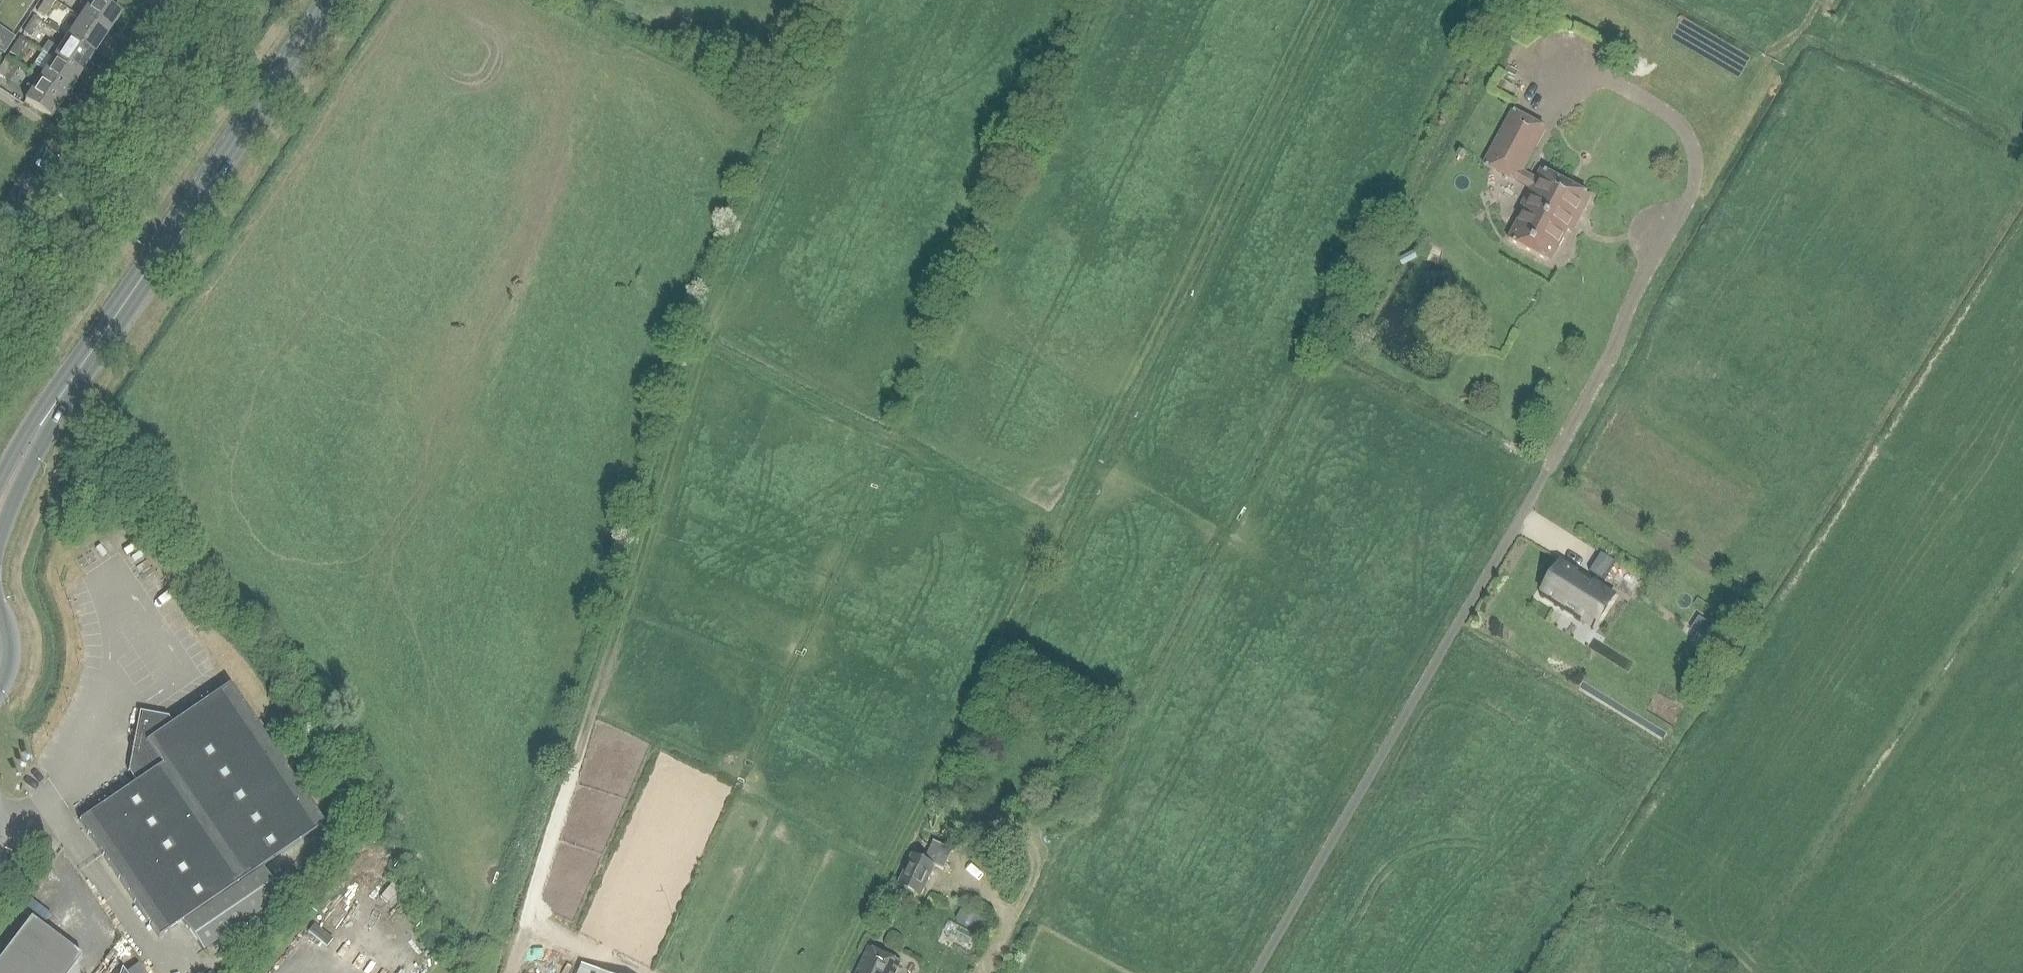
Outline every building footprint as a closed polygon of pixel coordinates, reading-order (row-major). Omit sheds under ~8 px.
[(37,10),(45,15),(55,0),(44,0),(37,10)] [(81,17),(106,35),(120,13),(101,0),(92,0),(81,17)] [(33,16),(23,31),(31,36),(42,21),(33,16)] [(67,38),(92,55),(106,35),(81,17),(67,38)] [(4,54),(14,38),(0,28),(0,51),(4,54)] [(20,36),(10,51),(18,57),(28,42),(20,36)] [(43,52),(53,59),(79,76),(92,55),(67,38),(60,49),(50,42),(43,52)] [(0,66),(0,75),(3,78),(14,62),(6,57),(0,66)] [(53,59),(39,79),(65,96),(79,76),(53,59)] [(50,117),(65,96),(39,79),(25,100),(50,117)] [(1548,169),(1542,179),(1523,168),(1546,125),(1517,108),(1488,162),(1517,178),(1537,189),(1528,205),(1531,208),(1514,239),(1552,261),(1570,229),(1577,233),(1597,197),(1548,169)] [(1600,553),(1588,572),(1603,581),(1615,562),(1600,553)] [(1560,562),(1539,596),(1579,621),(1585,612),(1598,620),(1610,599),(1597,591),(1600,586),(1560,562)] [(1630,578),(1622,588),(1631,596),(1640,587),(1630,578)] [(285,894),(264,865),(325,823),(229,684),(173,723),(168,716),(140,711),(129,770),(136,781),(79,820),(159,937),(185,919),(205,948),(285,894)] [(928,840),(921,858),(942,865),(948,847),(928,840)] [(912,854),(897,887),(922,898),(937,866),(912,854)] [(962,907),(956,921),(979,932),(985,918),(962,907)] [(0,958),(0,972),(69,972),(82,955),(31,917),(0,958)] [(900,963),(869,948),(857,972),(896,972),(900,963)] [(580,964),(576,972),(601,972),(580,964)]
